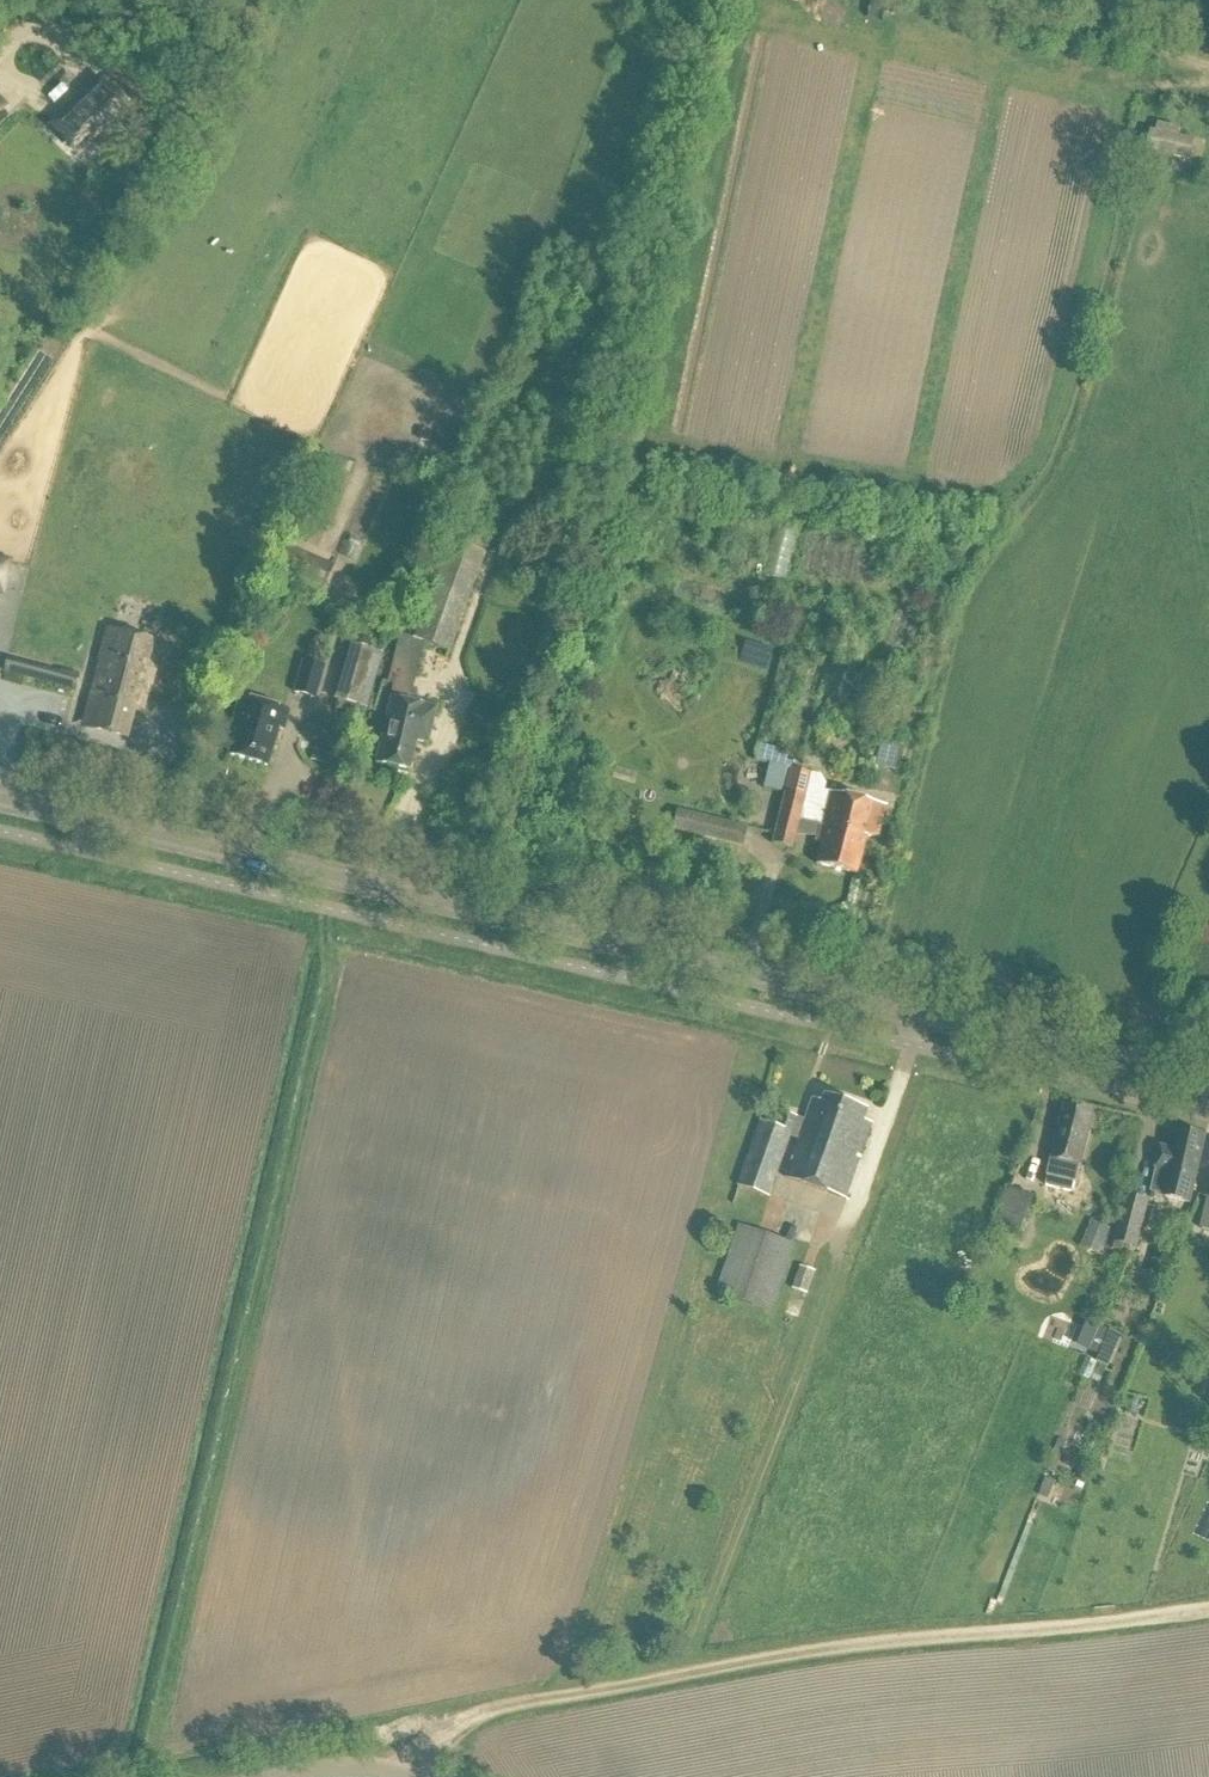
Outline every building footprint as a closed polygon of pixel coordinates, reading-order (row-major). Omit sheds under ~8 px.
[(54,123),(51,126),(53,128),(71,146),(72,147),(87,133),(91,137),(125,103),(100,78),(64,113),(54,123)] [(1181,131),(1163,127),(1161,135),(1153,133),(1145,167),(1171,173),(1174,157),(1190,160),(1195,143),(1179,139),(1181,131)] [(398,640),(387,683),(413,689),(424,644),(449,653),(485,553),(482,553),(490,532),(457,520),(430,596),(414,640),(400,635),(398,640)] [(288,548),(277,571),(324,592),(333,567),(288,548)] [(3,598),(13,562),(0,559),(0,597),(3,598)] [(100,661),(90,700),(100,703),(94,726),(93,729),(124,737),(131,711),(141,714),(160,644),(107,630),(99,661),(100,661)] [(77,681),(7,662),(4,674),(74,692),(77,681)] [(293,695),(316,701),(325,668),(302,662),(293,695)] [(393,698),(376,764),(409,772),(416,742),(427,744),(436,709),(415,704),(393,698)] [(250,702),(240,700),(231,729),(237,731),(230,756),(268,766),(278,729),(284,730),(289,713),(278,709),(278,708),(250,700),(250,702)] [(763,790),(785,795),(791,770),(769,765),(763,790)] [(791,770),(785,795),(804,799),(798,824),(803,825),(804,823),(868,839),(877,838),(885,808),(824,793),(826,786),(821,778),(791,770)] [(804,799),(785,795),(772,844),(791,849),(796,832),(817,837),(815,843),(821,844),(816,866),(856,876),(865,839),(868,839),(804,823),(803,825),(798,824),(804,799)] [(676,814),(672,833),(721,845),(725,825),(676,814)] [(791,1112),(790,1115),(783,1112),(778,1124),(766,1119),(741,1184),(767,1194),(791,1134),(800,1137),(786,1173),(847,1197),(875,1124),(871,1122),(875,1111),(833,1095),(830,1102),(820,1098),(818,1101),(813,1099),(806,1117),(791,1112)] [(1095,1112),(1066,1105),(1054,1158),(1053,1157),(1048,1176),(1049,1176),(1047,1186),(1073,1192),(1076,1182),(1077,1183),(1081,1166),(1082,1166),(1095,1112)] [(1207,1138),(1182,1132),(1177,1151),(1162,1148),(1157,1169),(1158,1169),(1153,1190),(1167,1193),(1166,1197),(1191,1203),(1207,1138)] [(1010,1188),(996,1226),(1021,1235),(1035,1197),(1010,1188)] [(1208,1197),(1200,1230),(1208,1232),(1208,1192),(1208,1197)] [(1128,1196),(1114,1251),(1125,1254),(1127,1247),(1138,1250),(1150,1202),(1128,1196)] [(1093,1223),(1082,1248),(1100,1256),(1111,1231),(1093,1223)] [(739,1226),(717,1293),(774,1312),(796,1245),(739,1226)] [(801,1268),(793,1291),(808,1296),(816,1273),(801,1268)] [(1096,1327),(1088,1346),(1093,1349),(1091,1353),(1103,1358),(1113,1334),(1096,1327)]
